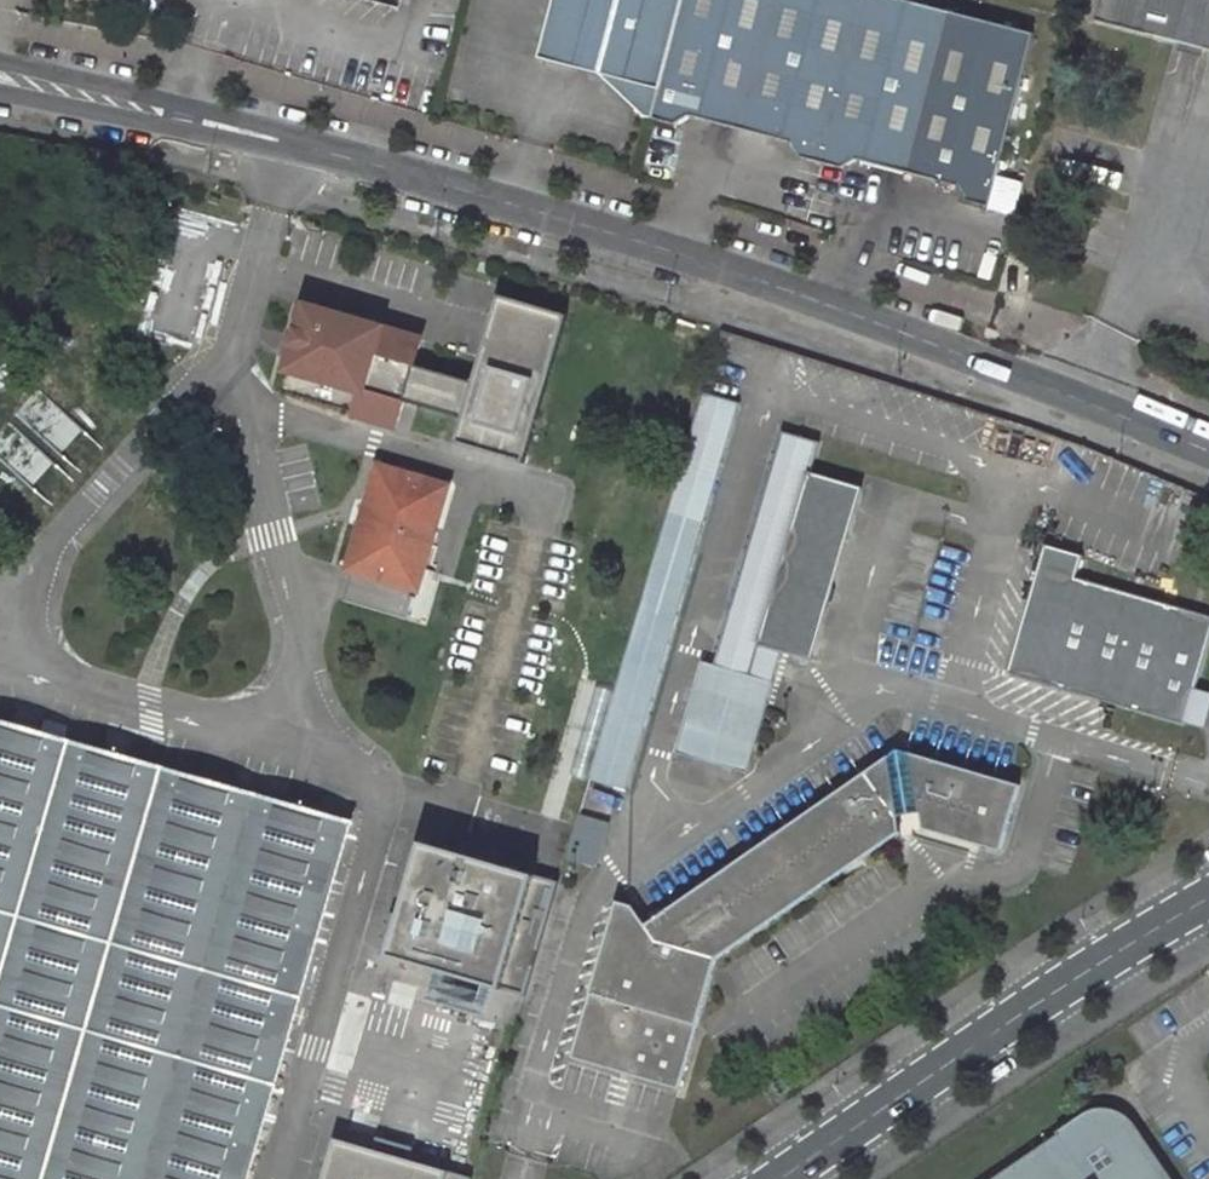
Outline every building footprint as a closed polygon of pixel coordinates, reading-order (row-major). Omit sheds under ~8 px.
[(543,57),(587,69),(591,57),(600,67),(614,82),(646,117),(653,119),(683,0),(558,0),(543,57)] [(900,0),(683,0),(653,119),(677,125),(692,115),(793,142),(802,158),(843,169),(858,160),(959,187),(967,201),(990,207),(1033,35),(900,0)] [(1098,18),(1208,47),(1208,0),(1102,0),(1098,18)] [(614,82),(600,67),(597,76),(605,85),(614,82)] [(463,416),(456,441),(523,460),(565,314),(498,295),(473,381),(463,416)] [(413,364),(421,338),(305,305),(294,341),(290,356),(280,392),(396,425),(403,399),(463,416),(473,381),(413,364)] [(290,356),(294,341),(287,339),(283,354),(290,356)] [(699,394),(643,589),(641,598),(589,775),(627,786),(679,609),(741,406),(699,394)] [(787,425),(717,659),(779,677),(789,649),(763,641),(778,588),(831,605),(852,535),(798,519),(813,466),(816,467),(824,436),(787,425)] [(447,475),(379,456),(366,504),(351,560),(419,579),(447,475)] [(852,535),(868,482),(816,467),(813,466),(798,519),(852,535)] [(1193,731),(1208,677),(1208,621),(1083,583),(1089,560),(1053,549),(1016,675),(1193,731)] [(778,588),(763,641),(789,649),(815,656),(831,605),(778,588)] [(705,655),(678,748),(751,769),(779,677),(717,659),(705,655)] [(0,713),(0,1178),(247,1178),(352,816),(156,758),(0,713)] [(715,979),(720,959),(904,830),(902,816),(926,813),(928,827),(1008,851),(1028,786),(904,746),(647,923),(634,902),(619,898),(573,1057),(684,1090),(715,979)] [(593,866),(607,822),(578,814),(565,858),(593,866)] [(523,998),(555,886),(493,868),(496,858),(462,849),(459,859),(420,847),(399,921),(392,919),(381,957),(523,998)] [(1137,1121),(1132,1116),(1123,1112),(1107,1111),(1102,1112),(1066,1134),(1068,1138),(1006,1178),(1177,1178),(1137,1121)] [(472,1178),(409,1161),(413,1148),(377,1138),(374,1150),(335,1139),(324,1178),(472,1178)]
